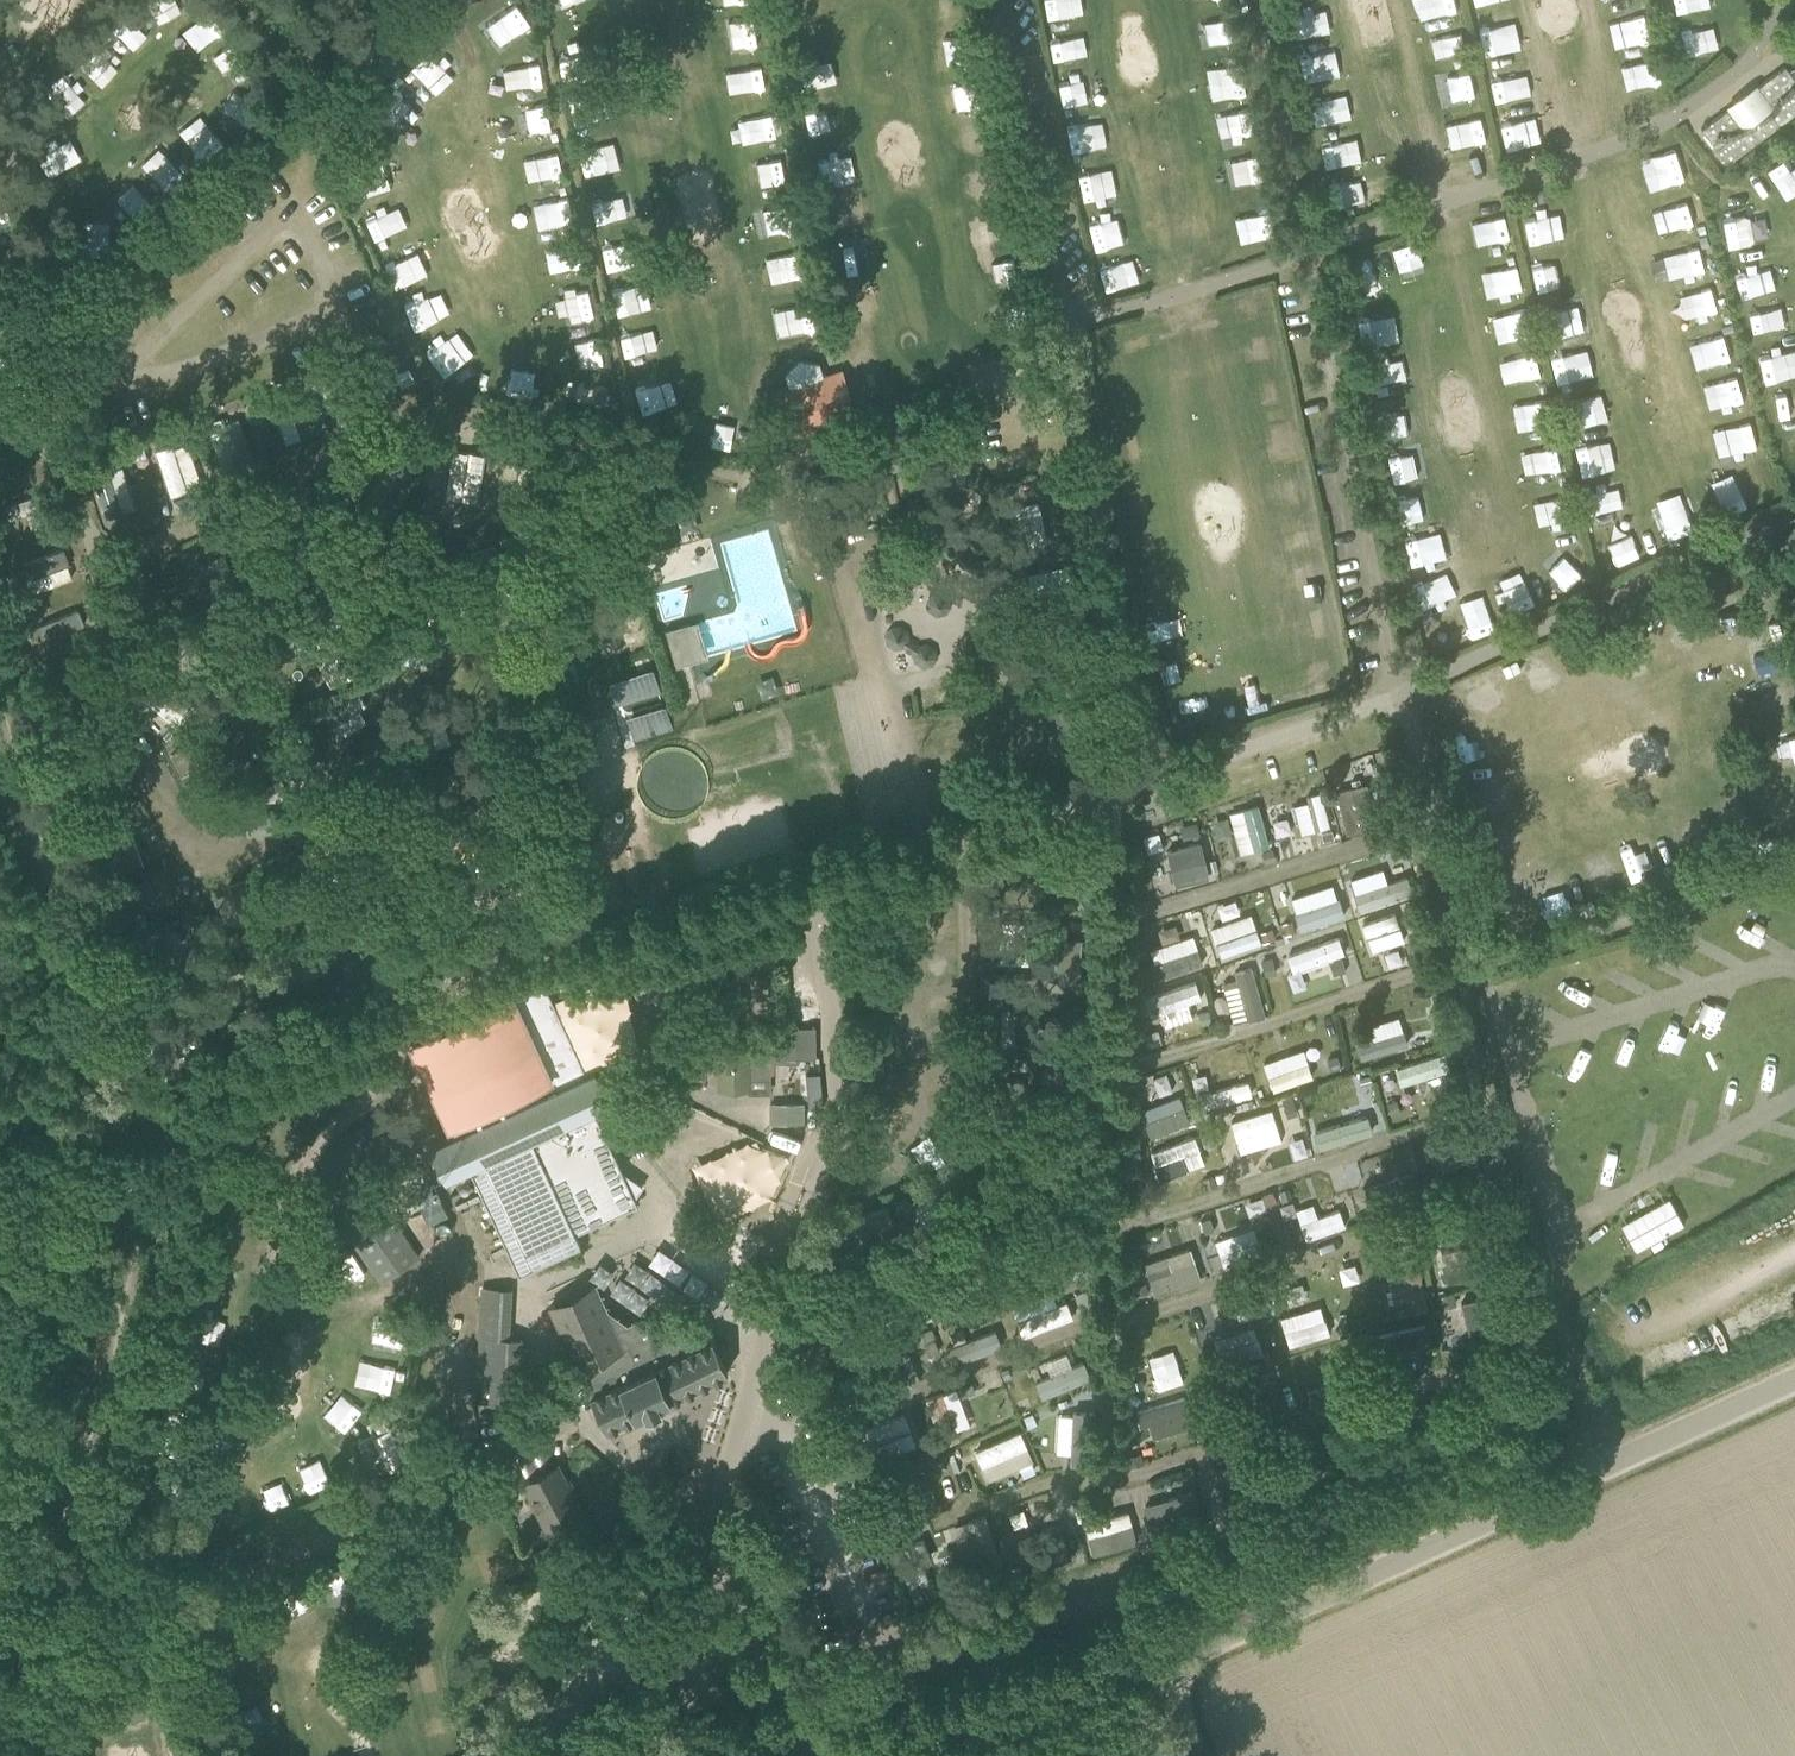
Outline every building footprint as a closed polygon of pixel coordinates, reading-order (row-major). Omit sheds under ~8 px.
[(151,20),(172,14),(167,0),(145,0),(151,20)] [(1421,22),(1458,13),(1455,0),(1416,0),(1421,22)] [(120,9),(107,22),(131,47),(144,34),(120,9)] [(1337,75),(1336,52),(1301,53),(1302,76),(1337,75)] [(408,66),(427,80),(436,68),(417,53),(408,66)] [(536,80),(535,57),(503,58),(504,81),(536,80)] [(1653,63),(1628,69),(1634,93),(1659,87),(1653,63)] [(1757,86),(1758,87),(1728,109),(1727,108),(1700,129),(1726,163),(1794,111),(1794,80),(1784,65),(1757,86)] [(45,82),(70,110),(88,94),(62,66),(45,82)] [(406,107),(425,81),(408,69),(389,95),(406,107)] [(1480,114),(1440,121),(1445,147),(1484,140),(1480,114)] [(1317,141),(1322,163),(1358,156),(1353,134),(1317,141)] [(585,177),(622,167),(616,147),(580,157),(585,177)] [(812,153),(813,175),(835,173),(833,151),(812,153)] [(530,180),(553,177),(549,154),(526,158),(530,180)] [(1362,180),(1326,193),(1333,214),(1370,202),(1362,180)] [(1499,203),(1471,209),(1479,243),(1506,237),(1499,203)] [(1739,203),(1733,221),(1753,228),(1759,210),(1739,203)] [(865,251),(831,252),(832,271),(866,270),(865,251)] [(1131,257),(1096,264),(1101,288),(1135,281),(1131,257)] [(1378,301),(1387,269),(1356,260),(1347,292),(1378,301)] [(1493,289),(1516,285),(1512,264),(1489,269),(1493,289)] [(651,304),(657,289),(641,283),(635,298),(651,304)] [(630,285),(608,291),(615,314),(637,308),(630,285)] [(1551,332),(1582,326),(1578,299),(1546,304),(1551,332)] [(1506,307),(1494,310),(1499,336),(1511,334),(1506,307)] [(351,355),(369,398),(414,380),(396,336),(351,355)] [(858,416),(843,369),(824,375),(820,362),(800,358),(785,374),(789,386),(770,392),(786,439),(858,416)] [(1533,363),(1510,369),(1516,390),(1539,384),(1533,363)] [(272,453),(305,437),(282,390),(249,406),(272,453)] [(1794,412),(1794,390),(1765,400),(1771,420),(1794,412)] [(1602,441),(1577,447),(1584,475),(1609,469),(1602,441)] [(1114,445),(1116,462),(1135,460),(1133,443),(1114,445)] [(1519,453),(1523,469),(1557,461),(1553,445),(1519,453)] [(973,483),(969,457),(928,462),(931,488),(973,483)] [(1392,462),(1396,483),(1420,478),(1416,457),(1392,462)] [(106,515),(135,509),(127,465),(97,470),(106,515)] [(1040,501),(1007,503),(1009,546),(1042,544),(1040,501)] [(546,507),(544,519),(555,521),(557,510),(546,507)] [(0,529),(0,542),(10,539),(7,527),(0,529)] [(588,529),(574,530),(574,541),(588,541),(588,529)] [(1545,537),(1530,557),(1561,580),(1576,560),(1545,537)] [(949,562),(958,561),(967,569),(967,577),(974,584),(984,584),(991,576),(990,565),(981,558),(973,560),(966,554),(965,544),(957,538),(948,538),(941,546),(942,556),(949,562)] [(1516,572),(1494,581),(1508,614),(1530,604),(1516,572)] [(24,578),(12,583),(14,589),(12,589),(17,602),(31,597),(24,578)] [(938,617),(947,614),(952,606),(950,596),(942,591),(932,593),(927,601),(929,612),(938,617)] [(634,595),(608,603),(622,648),(648,640),(634,595)] [(1428,617),(1434,640),(1454,635),(1448,612),(1428,617)] [(676,665),(708,655),(698,621),(666,630),(676,665)] [(96,645),(83,650),(88,663),(101,658),(96,645)] [(118,660),(107,670),(108,672),(104,676),(110,683),(126,669),(118,660)] [(52,662),(43,666),(49,679),(57,676),(52,662)] [(635,743),(673,727),(660,696),(662,696),(648,662),(608,680),(635,743)] [(220,721),(208,729),(216,740),(228,731),(220,721)] [(1228,806),(1234,850),(1266,846),(1261,802),(1228,806)] [(1197,822),(1180,826),(1184,839),(1200,835),(1197,822)] [(1324,841),(1334,838),(1332,830),(1322,833),(1324,841)] [(1638,877),(1661,867),(1645,832),(1622,842),(1638,877)] [(1274,848),(1262,852),(1265,863),(1277,859),(1274,848)] [(1600,887),(1620,880),(1609,848),(1588,855),(1600,887)] [(1343,866),(1348,887),(1369,882),(1363,860),(1343,866)] [(1218,870),(1216,862),(1208,863),(1210,872),(1218,870)] [(1351,888),(1353,906),(1388,901),(1386,888),(1405,886),(1403,876),(1367,881),(1367,886),(1351,888)] [(1331,881),(1286,896),(1297,929),(1342,914),(1331,881)] [(90,889),(80,893),(89,915),(99,911),(90,889)] [(1405,909),(1410,923),(1420,919),(1416,906),(1405,909)] [(1206,928),(1219,957),(1259,940),(1246,911),(1206,928)] [(1391,912),(1360,922),(1368,948),(1400,938),(1391,912)] [(1296,931),(1292,920),(1283,923),(1286,934),(1296,931)] [(1276,938),(1273,928),(1260,933),(1263,942),(1276,938)] [(1158,976),(1202,961),(1192,932),(1147,948),(1158,976)] [(1030,933),(995,933),(994,962),(1030,963),(1030,933)] [(1281,952),(1293,988),(1305,984),(1300,967),(1341,953),(1335,935),(1281,952)] [(126,938),(115,949),(127,961),(138,950),(126,938)] [(1276,973),(1273,957),(1261,959),(1265,976),(1276,973)] [(236,958),(222,962),(225,975),(240,972),(236,958)] [(1229,1015),(1260,1013),(1257,965),(1226,967),(1229,1015)] [(623,1172),(594,1110),(602,1107),(607,1105),(609,1104),(607,1100),(595,1074),(594,1071),(591,1072),(587,1074),(579,1077),(569,1082),(548,1078),(529,1037),(552,1002),(543,983),(545,982),(544,980),(542,981),(408,1041),(448,1129),(451,1128),(454,1135),(432,1145),(447,1179),(471,1169),(509,1252),(519,1273),(581,1244),(576,1232),(638,1204),(634,1196),(641,1186),(623,1172)] [(1185,999),(1196,997),(1193,982),(1144,992),(1148,1012),(1161,1010),(1163,1023),(1189,1017),(1185,999)] [(1212,1023),(1209,1010),(1199,1012),(1202,1025),(1212,1023)] [(1353,1043),(1360,1060),(1406,1042),(1396,1013),(1360,1027),(1365,1039),(1353,1043)] [(773,1028),(775,1059),(807,1057),(806,1026),(773,1028)] [(703,1039),(703,1063),(721,1064),(720,1088),(749,1088),(749,1078),(771,1079),(771,1059),(762,1059),(762,1057),(752,1057),(752,1039),(703,1039)] [(1303,1046),(1260,1057),(1268,1089),(1311,1078),(1303,1046)] [(820,1072),(806,1073),(808,1106),(823,1105),(820,1072)] [(1322,1115),(1378,1100),(1371,1072),(1314,1087),(1322,1115)] [(1201,1106),(1250,1094),(1246,1078),(1197,1090),(1201,1106)] [(1149,1103),(1158,1131),(1187,1122),(1179,1094),(1149,1103)] [(785,1103),(770,1102),(769,1121),(804,1122),(805,1096),(785,1096),(785,1103)] [(1387,1103),(1390,1116),(1401,1113),(1398,1100),(1387,1103)] [(1298,1115),(1294,1101),(1284,1104),(1288,1118),(1298,1115)] [(1270,1107),(1228,1119),(1238,1151),(1280,1139),(1270,1107)] [(1313,1143),(1367,1136),(1365,1117),(1311,1124),(1313,1143)] [(1141,1120),(1125,1125),(1129,1136),(1145,1130),(1141,1120)] [(1157,1177),(1202,1163),(1194,1134),(1148,1148),(1157,1177)] [(1028,1180),(1017,1186),(1022,1197),(1034,1191),(1028,1180)] [(1285,1199),(1283,1186),(1256,1192),(1259,1205),(1285,1199)] [(419,1201),(430,1223),(449,1214),(438,1191),(419,1201)] [(1622,1224),(1637,1251),(1684,1224),(1670,1198),(1622,1224)] [(1333,1211),(1315,1214),(1312,1202),(1295,1206),(1301,1236),(1336,1230),(1333,1211)] [(1271,1250),(1290,1249),(1288,1213),(1269,1214),(1271,1250)] [(1360,1228),(1372,1224),(1369,1213),(1356,1217),(1360,1228)] [(396,1219),(388,1224),(357,1246),(382,1282),(421,1255),(396,1219)] [(1252,1226),(1223,1234),(1228,1254),(1257,1246),(1252,1226)] [(1408,1249),(1405,1237),(1397,1240),(1399,1251),(1408,1249)] [(1189,1245),(1141,1258),(1150,1290),(1198,1278),(1189,1245)] [(1407,1310),(1424,1308),(1417,1253),(1386,1257),(1390,1293),(1405,1291),(1407,1310)] [(923,1319),(968,1300),(961,1284),(916,1303),(923,1319)] [(595,1285),(550,1306),(606,1428),(657,1404),(658,1404),(660,1403),(728,1372),(712,1338),(711,1339),(698,1311),(656,1331),(649,1314),(627,1324),(608,1311),(595,1285)] [(490,1403),(520,1405),(523,1339),(509,1338),(512,1288),(483,1286),(480,1336),(480,1378),(492,1378),(490,1403)] [(1050,1290),(1009,1304),(1019,1335),(1061,1322),(1050,1290)] [(1317,1304),(1278,1314),(1285,1341),(1324,1331),(1317,1304)] [(190,1313),(189,1336),(217,1338),(219,1315),(190,1313)] [(1157,1387),(1182,1378),(1170,1347),(1146,1356),(1157,1387)] [(1079,1359),(1031,1379),(1039,1397),(1087,1377),(1079,1359)] [(1144,1382),(1134,1384),(1136,1396),(1147,1394),(1144,1382)] [(968,1383),(959,1385),(964,1420),(974,1419),(968,1383)] [(953,1386),(918,1399),(934,1443),(969,1430),(953,1386)] [(1130,1411),(1134,1427),(1144,1424),(1148,1437),(1173,1430),(1165,1401),(1130,1411)] [(358,1441),(375,1474),(389,1467),(388,1463),(404,1455),(406,1458),(420,1451),(403,1419),(389,1426),(383,1414),(367,1422),(373,1434),(358,1441)] [(1020,1473),(1034,1467),(1018,1428),(972,1447),(984,1477),(1016,1464),(1020,1473)] [(558,1463),(536,1474),(523,1481),(548,1528),(582,1510),(572,1491),(569,1492),(565,1485),(568,1483),(558,1463)] [(252,1481),(262,1510),(284,1503),(274,1473),(252,1481)] [(933,1488),(903,1489),(904,1503),(886,1504),(886,1515),(934,1513),(933,1488)] [(1159,1520),(1187,1512),(1182,1491),(1153,1499),(1159,1520)] [(1087,1497),(1073,1501),(1075,1511),(1089,1507),(1087,1497)] [(1125,1507),(1080,1520),(1090,1553),(1135,1540),(1125,1507)] [(1204,1542),(1190,1546),(1193,1556),(1207,1552),(1204,1542)] [(1172,1552),(1159,1556),(1162,1567),(1175,1563),(1172,1552)] [(1020,1554),(1005,1559),(1010,1571),(1024,1566),(1020,1554)]
